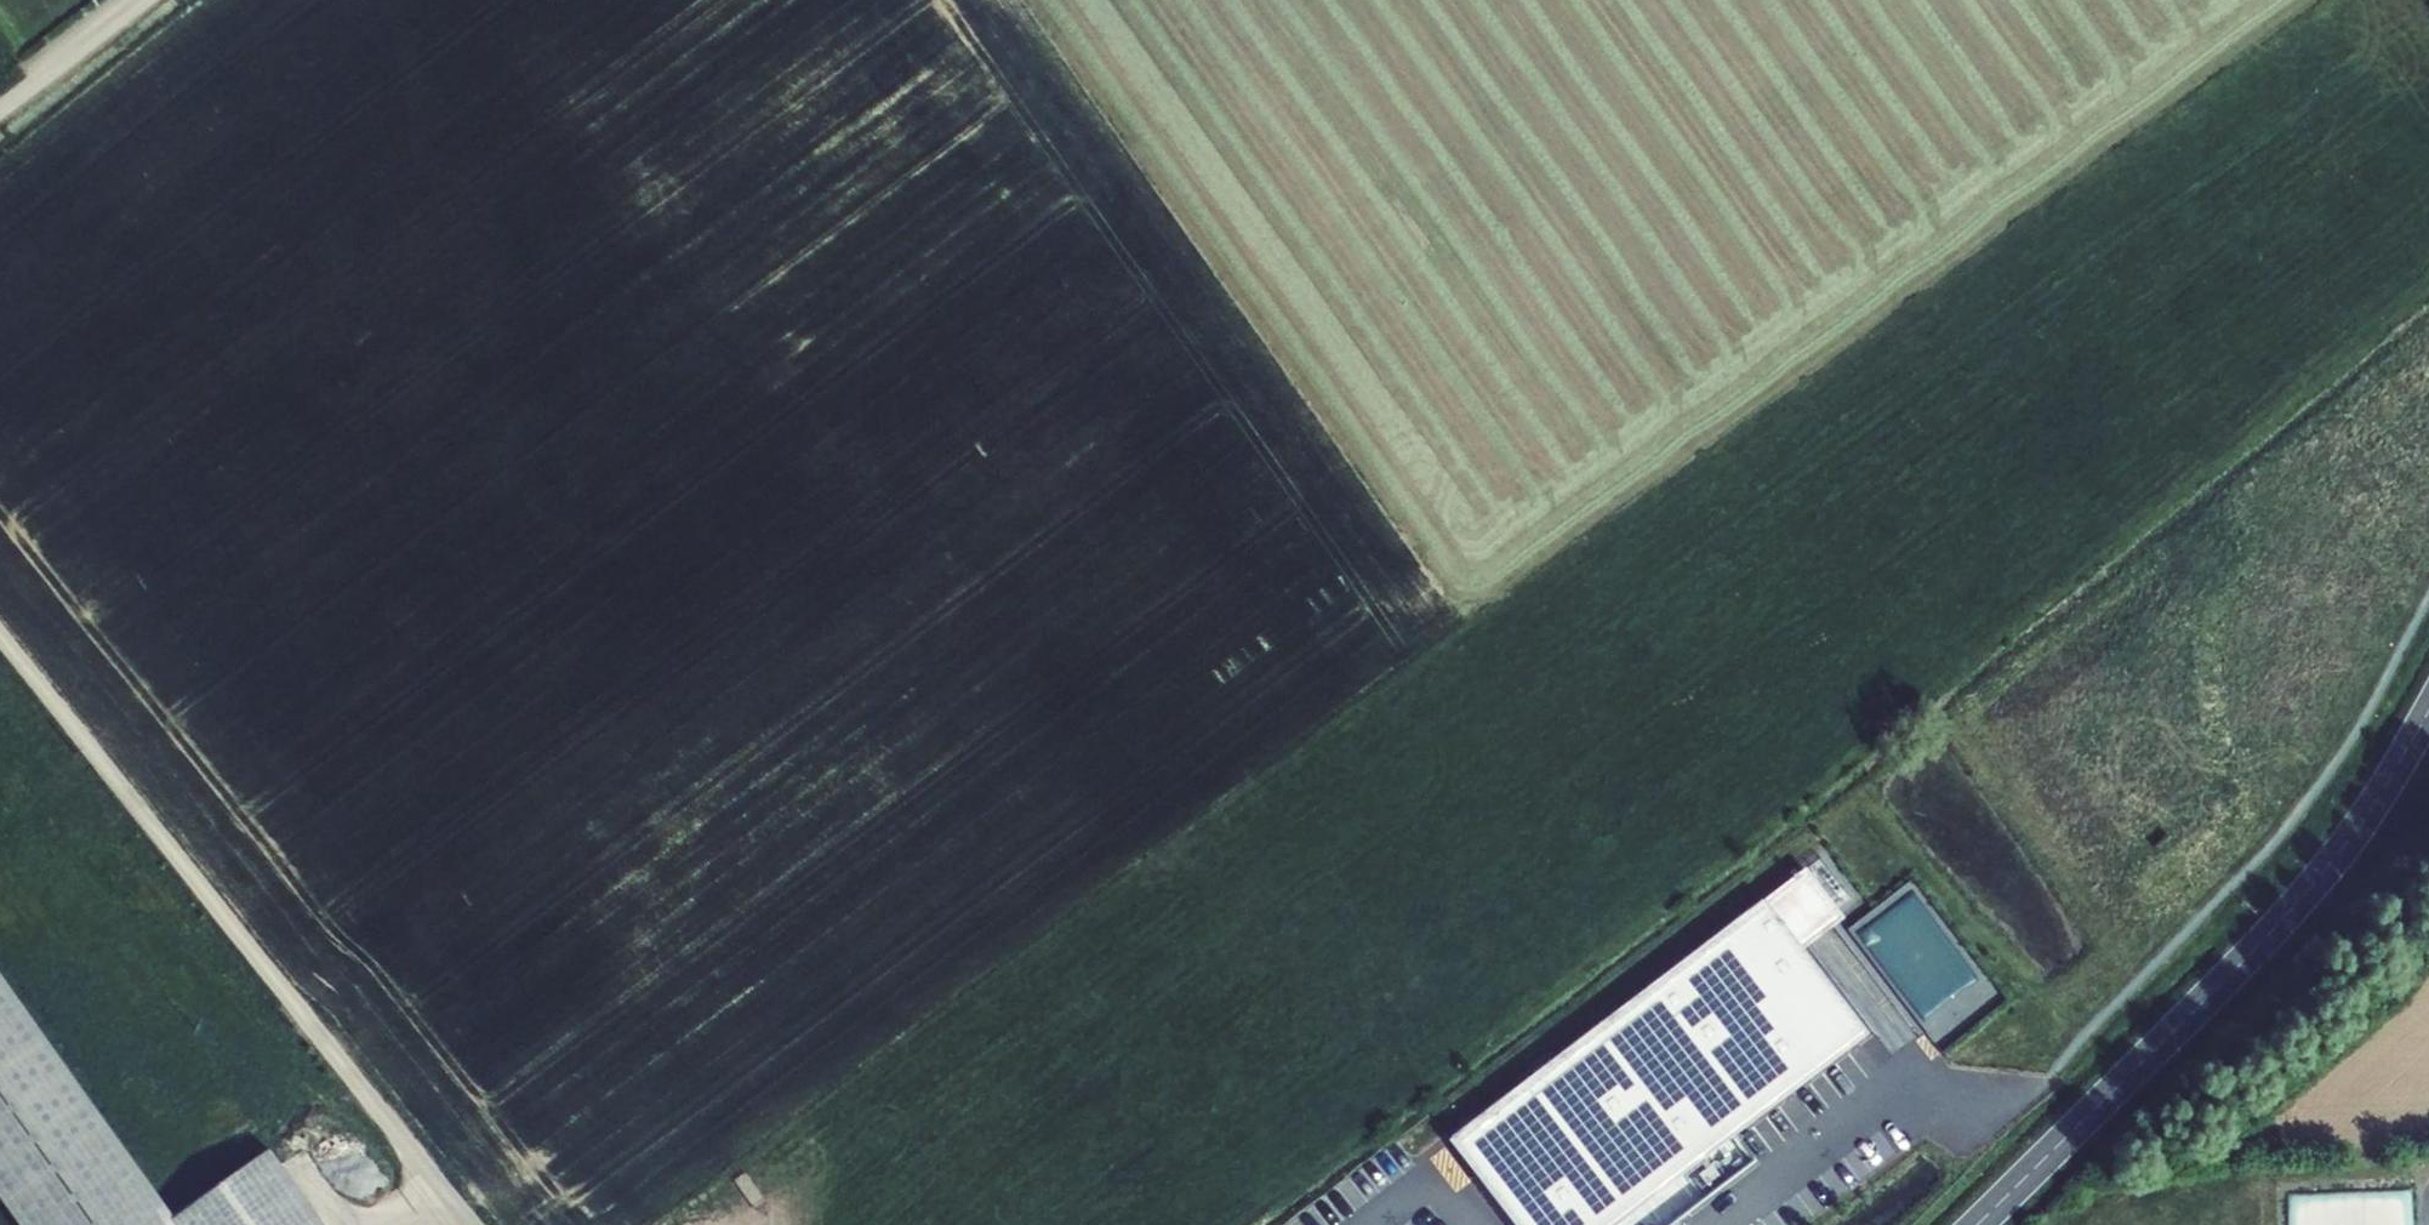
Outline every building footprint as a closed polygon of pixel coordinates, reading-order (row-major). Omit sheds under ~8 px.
[(1446,1142),(1509,1224),(1671,1224),(1752,1163),(1732,1138),(1866,1035),(1801,951),(1842,918),(1805,868),(1762,900),(1761,898),(1446,1142)] [(17,1224),(321,1224),(268,1151),(176,1219),(0,979),(0,1200),(17,1224)] [(2416,1190),(2295,1193),(2296,1221),(2323,1220),(2324,1224),(2417,1224),(2416,1190)]
